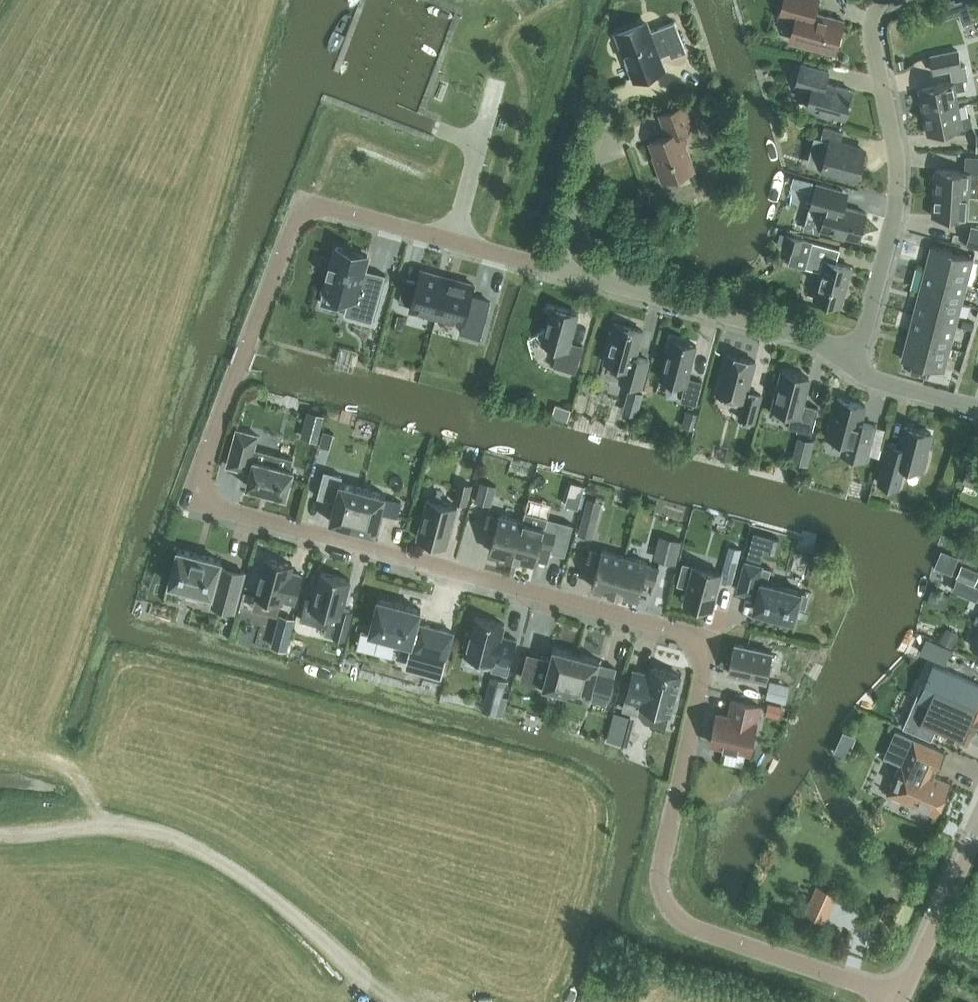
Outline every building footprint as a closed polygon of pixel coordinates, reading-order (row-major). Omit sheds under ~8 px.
[(843,19),(814,12),(817,0),(784,0),(780,15),(795,19),(790,37),(793,41),(835,52),(843,19)] [(931,6),(936,20),(958,12),(963,24),(977,18),(971,0),(958,0),(955,1),(954,0),(947,0),(931,6)] [(686,50),(675,21),(651,30),(648,23),(617,35),(633,77),(664,65),(660,55),(670,52),(671,56),(686,50)] [(950,68),(961,66),(958,50),(930,56),(933,72),(950,68)] [(844,117),(852,90),(825,82),(828,70),(801,63),(795,84),(812,89),(806,107),(844,117)] [(923,111),(958,104),(955,90),(965,88),(963,79),(968,78),(965,65),(961,66),(950,68),(952,81),(919,88),(923,111)] [(662,181),(695,169),(681,133),(693,128),(684,104),(659,113),(667,134),(649,141),(658,163),(656,164),(662,181)] [(958,104),(923,111),(928,134),(972,125),(970,116),(961,118),(958,104)] [(660,117),(644,122),(648,134),(664,129),(660,117)] [(857,177),(865,150),(840,143),(843,131),(824,126),(820,138),(829,140),(822,167),(857,177)] [(969,194),(977,195),(977,156),(965,155),(964,170),(935,168),(933,192),(945,193),(945,192),(969,194)] [(801,177),(798,187),(810,190),(813,181),(801,177)] [(858,239),(866,212),(839,205),(843,190),(816,183),(809,208),(824,212),(820,228),(858,239)] [(969,194),(945,192),(945,193),(933,192),(932,215),(967,218),(967,217),(977,218),(977,209),(968,208),(969,194)] [(966,244),(977,247),(977,226),(971,224),(966,244)] [(799,250),(803,238),(785,234),(782,245),(799,250)] [(841,305),(851,266),(836,262),(839,248),(812,241),(805,266),(821,271),(813,298),(841,305)] [(368,255),(337,246),(332,263),(330,263),(327,273),(329,273),(322,300),(346,307),(342,324),(370,331),(384,277),(363,271),(368,255)] [(924,272),(966,283),(973,257),(931,246),(924,272)] [(439,316),(450,277),(441,275),(441,274),(440,274),(423,270),(416,292),(404,289),(398,312),(412,316),(414,309),(439,316)] [(961,303),(966,283),(924,272),(919,292),(961,303)] [(477,284),(450,277),(439,316),(466,324),(477,284)] [(957,319),(961,303),(919,292),(913,314),(956,325),(965,327),(967,322),(957,319)] [(583,345),(569,341),(577,312),(552,305),(546,328),(537,332),(545,346),(550,344),(558,346),(553,365),(575,371),(583,345)] [(950,346),(956,325),(913,314),(908,335),(950,346)] [(641,385),(648,358),(636,355),(643,330),(614,322),(603,360),(623,366),(619,380),(641,385)] [(945,364),(950,346),(908,335),(902,359),(952,372),(953,366),(945,364)] [(696,404),(702,381),(687,377),(696,344),(671,337),(660,377),(685,383),(680,400),(696,404)] [(753,421),(760,394),(747,390),(755,360),(727,353),(716,392),(743,399),(738,417),(753,421)] [(913,362),(910,373),(925,376),(927,366),(913,362)] [(811,432),(818,407),(802,402),(808,376),(782,370),(772,408),(775,408),(772,419),(789,423),(788,426),(811,432)] [(638,407),(642,392),(630,388),(626,404),(638,407)] [(865,459),(874,424),(861,420),(865,404),(837,397),(826,436),(845,441),(842,453),(865,459)] [(567,420),(571,409),(555,403),(551,415),(567,420)] [(692,428),(697,411),(685,408),(680,425),(692,428)] [(307,410),(300,436),(316,440),(323,414),(307,410)] [(925,453),(930,432),(905,425),(899,446),(887,443),(877,481),(899,487),(905,465),(924,470),(928,454),(925,453)] [(286,496),(293,469),(251,458),(257,434),(236,429),(226,465),(250,471),(246,485),(286,496)] [(798,436),(795,446),(811,450),(813,441),(798,436)] [(328,483),(330,472),(318,469),(315,479),(328,483)] [(966,470),(961,482),(977,489),(977,475),(966,470)] [(490,502),(495,484),(479,479),(474,497),(490,502)] [(352,526),(362,488),(339,481),(329,520),(352,526)] [(452,501),(466,505),(471,485),(457,481),(452,501)] [(362,488),(352,526),(376,533),(386,494),(362,488)] [(572,524),(579,501),(563,497),(557,520),(572,524)] [(447,545),(457,506),(427,499),(417,537),(447,545)] [(591,537),(597,511),(583,508),(577,534),(591,537)] [(548,517),(525,510),(522,520),(513,556),(536,562),(537,559),(548,562),(556,532),(545,529),(548,517)] [(513,556),(522,520),(499,514),(498,516),(487,514),(483,528),(495,531),(489,550),(513,556)] [(753,531),(749,546),(764,550),(766,542),(777,545),(779,537),(753,531)] [(675,563),(681,540),(666,536),(660,559),(675,563)] [(734,570),(741,547),(728,543),(721,567),(734,570)] [(942,546),(935,563),(953,570),(960,553),(942,546)] [(592,586),(614,592),(624,556),(601,550),(601,552),(589,548),(585,563),(597,566),(592,586)] [(194,553),(178,549),(169,583),(214,595),(211,605),(234,611),(244,572),(219,565),(220,560),(204,556),(204,555),(203,554),(202,556),(196,554),(196,553),(194,552),(194,553)] [(624,556),(614,592),(638,598),(643,579),(654,582),(658,567),(647,564),(648,562),(624,556)] [(294,606),(302,575),(289,572),(291,564),(265,557),(253,599),(280,606),(281,602),(294,606)] [(686,575),(690,562),(679,559),(675,572),(686,575)] [(800,590),(767,581),(771,568),(745,561),(737,590),(756,595),(753,609),(754,609),(792,619),(794,620),(798,604),(804,606),(807,594),(801,593),(802,590),(800,590)] [(961,564),(957,575),(977,584),(977,571),(961,564)] [(711,609),(721,573),(693,566),(683,602),(711,609)] [(343,639),(351,610),(342,607),(350,579),(321,571),(311,609),(329,614),(324,633),(334,636),(333,636),(343,639)] [(977,596),(977,586),(957,577),(951,589),(976,600),(977,596)] [(946,604),(950,590),(934,584),(929,598),(946,604)] [(419,626),(415,625),(420,610),(377,598),(368,632),(410,644),(412,639),(416,640),(413,650),(445,659),(452,634),(420,624),(419,626)] [(501,635),(504,624),(474,616),(470,632),(466,631),(462,645),(466,646),(464,654),(492,661),(490,669),(507,673),(516,639),(501,635)] [(940,640),(952,646),(958,634),(946,628),(940,640)] [(926,637),(920,652),(945,663),(952,649),(926,637)] [(765,680),(771,652),(735,644),(728,672),(765,680)] [(553,646),(542,685),(566,692),(576,653),(553,646)] [(576,653),(566,692),(588,698),(587,699),(606,704),(615,671),(597,667),(599,659),(576,653)] [(977,720),(977,684),(934,664),(919,698),(920,699),(919,717),(921,717),(915,731),(931,738),(935,729),(967,743),(972,731),(973,732),(977,720)] [(680,675),(651,666),(649,674),(633,670),(623,708),(638,712),(640,705),(670,713),(671,711),(675,708),(677,698),(675,694),(680,675)] [(500,698),(505,679),(489,675),(484,694),(500,698)] [(785,700),(789,683),(769,678),(765,696),(785,700)] [(749,751),(759,705),(732,699),(729,715),(717,712),(711,742),(749,751)] [(779,715),(782,703),(767,700),(765,712),(779,715)] [(624,742),(627,730),(613,727),(610,738),(624,742)] [(936,771),(944,752),(895,731),(884,756),(900,763),(887,794),(936,815),(950,783),(929,774),(931,769),(936,771)] [(836,892),(817,884),(812,895),(831,903),(836,892)] [(974,1001),(977,993),(954,984),(950,992),(974,1001)]
